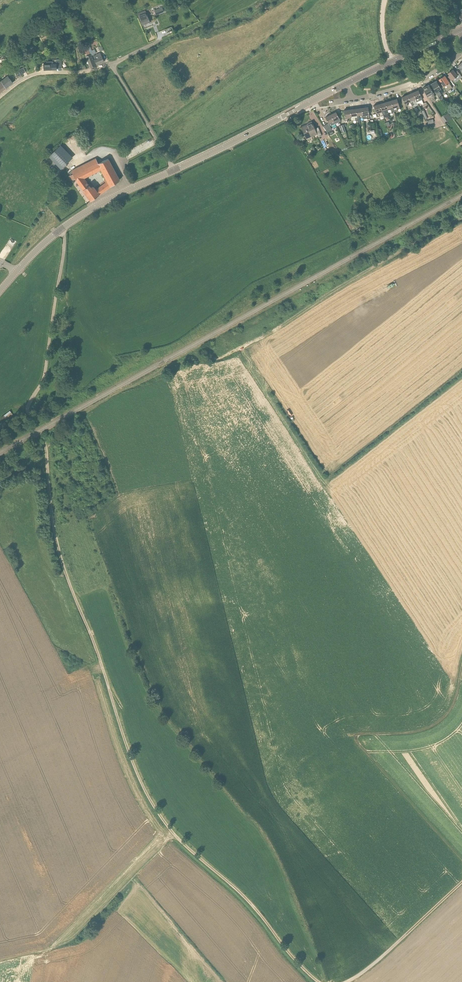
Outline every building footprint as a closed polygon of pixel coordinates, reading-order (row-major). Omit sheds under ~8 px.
[(150,22),(146,13),(145,10),(138,13),(139,16),(142,25),(150,22)] [(104,62),(102,57),(100,52),(96,54),(98,58),(94,59),(95,60),(97,65),(104,62)] [(91,67),(97,65),(95,60),(94,60),(92,55),(93,55),(92,53),(86,56),(91,67)] [(47,64),(43,64),(44,69),(62,68),(61,59),(56,60),(53,60),(53,61),(46,62),(47,64)] [(17,69),(12,71),(10,72),(11,74),(13,73),(15,72),(17,77),(20,75),(20,74),(18,70),(17,69)] [(457,70),(455,72),(453,69),(448,73),(449,75),(447,76),(451,81),(452,79),(460,74),(457,70)] [(13,83),(10,79),(8,76),(1,81),(6,88),(13,83)] [(447,91),(452,88),(444,76),(439,79),(447,91)] [(438,90),(441,88),(436,80),(431,84),(438,97),(440,99),(441,101),(443,100),(442,98),(443,98),(438,90)] [(433,93),(433,92),(429,85),(423,88),(427,96),(432,102),(435,100),(434,97),(435,97),(433,93)] [(422,99),(420,95),(418,90),(413,92),(418,104),(419,103),(422,104),(423,104),(422,100),(422,99)] [(418,105),(418,104),(413,92),(407,95),(410,101),(413,108),(415,107),(415,106),(418,105)] [(402,97),(404,104),(406,106),(408,106),(407,103),(410,101),(407,95),(402,97)] [(399,106),(398,103),(397,99),(391,101),(393,107),(393,108),(394,111),(398,110),(398,111),(400,110),(399,106)] [(389,116),(388,112),(387,109),(385,102),(380,104),(382,112),(384,118),(389,116)] [(382,112),(380,104),(373,106),(376,113),(377,117),(379,116),(378,112),(382,112)] [(339,118),(338,116),(336,112),(331,115),(335,123),(341,121),(339,118)] [(444,115),(447,121),(453,118),(450,112),(444,115)] [(332,130),(330,126),(335,123),(331,115),(325,117),(327,122),(328,123),(323,126),(327,132),(328,132),(332,130)] [(315,129),(314,126),(312,122),(301,126),(303,131),(305,135),(310,133),(311,137),(317,134),(318,137),(321,136),(318,127),(315,129)] [(142,143),(145,150),(155,145),(152,139),(142,143)] [(51,161),(59,170),(62,168),(56,161),(66,151),(64,149),(51,161)] [(101,170),(98,164),(98,163),(96,158),(71,170),(76,181),(84,178),(101,170)] [(110,187),(120,180),(108,159),(98,164),(101,170),(107,181),(110,187)] [(96,190),(93,186),(91,187),(90,185),(89,185),(84,178),(76,181),(83,190),(91,201),(99,195),(96,190)] [(110,187),(107,181),(101,185),(105,190),(110,187)] [(4,421),(14,416),(12,411),(1,416),(4,421)]
